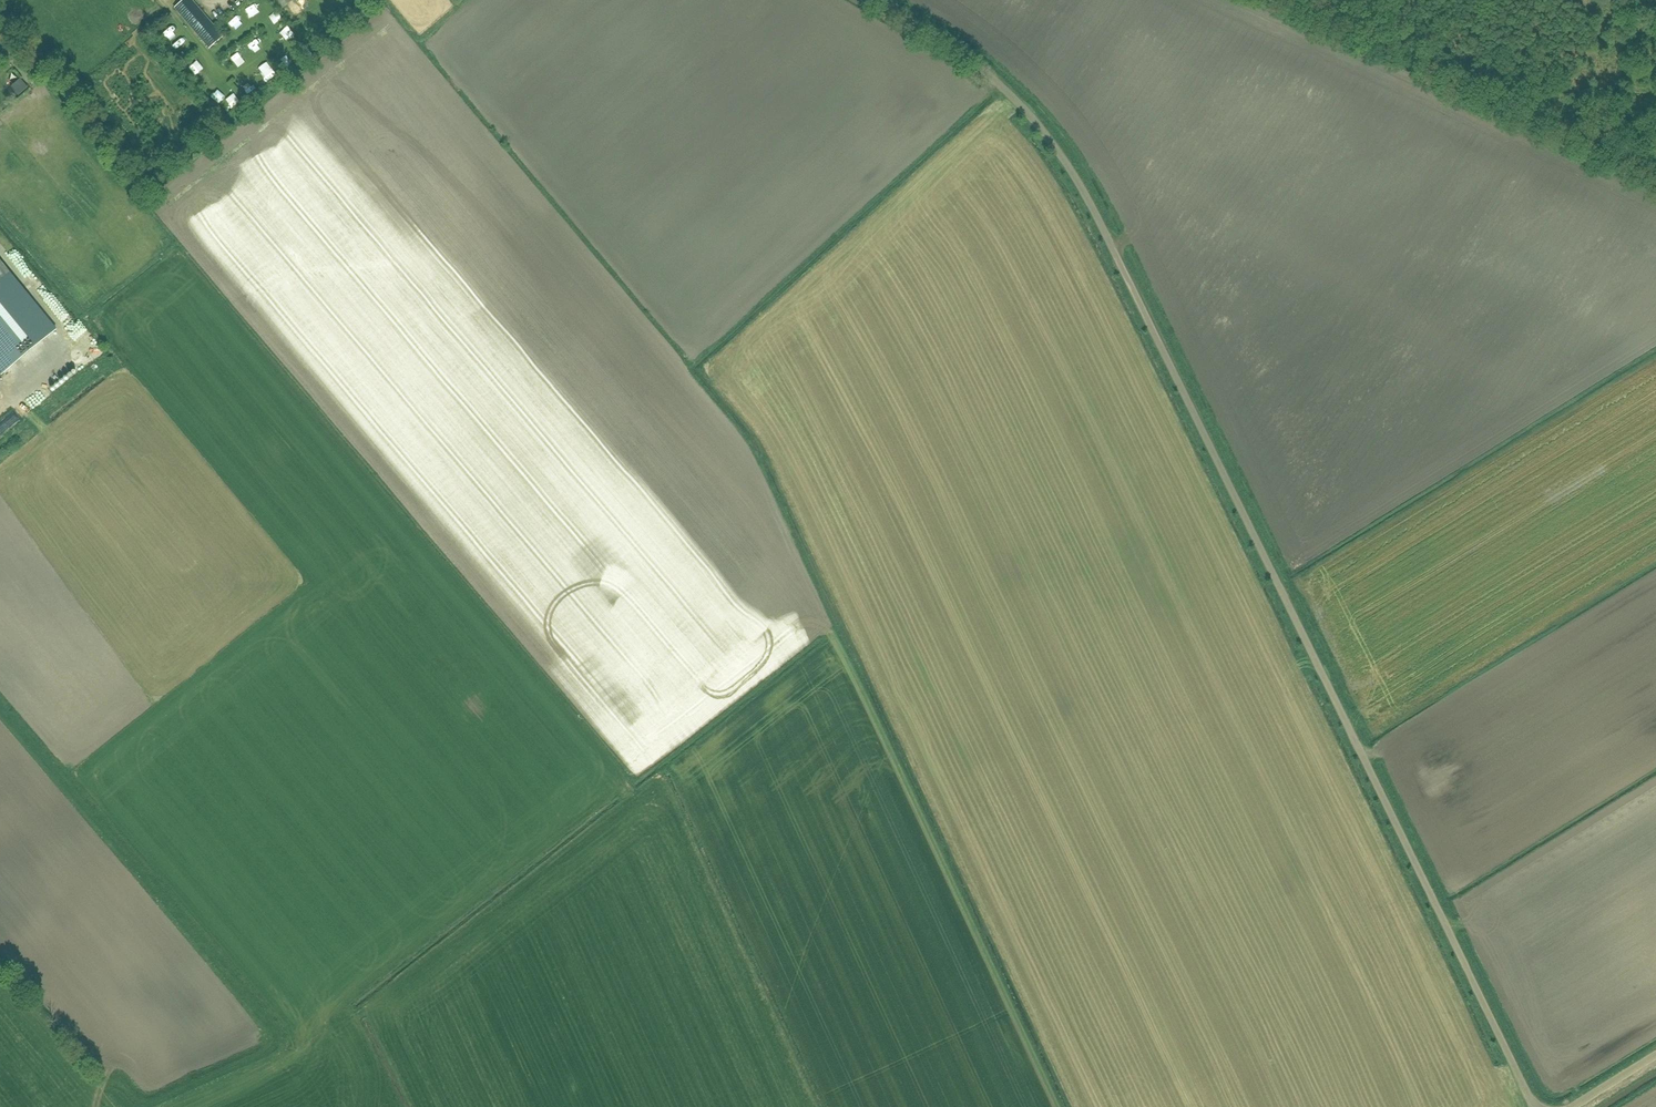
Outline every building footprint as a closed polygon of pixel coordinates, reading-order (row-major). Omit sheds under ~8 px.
[(224,37),(193,0),(182,0),(174,7),(209,50),(224,37)] [(9,87),(17,97),(30,87),(22,77),(9,87)] [(0,261),(0,369),(3,373),(56,330),(0,261)] [(67,306),(57,314),(62,322),(73,314),(67,306)] [(99,363),(109,355),(105,351),(96,359),(99,363)]
